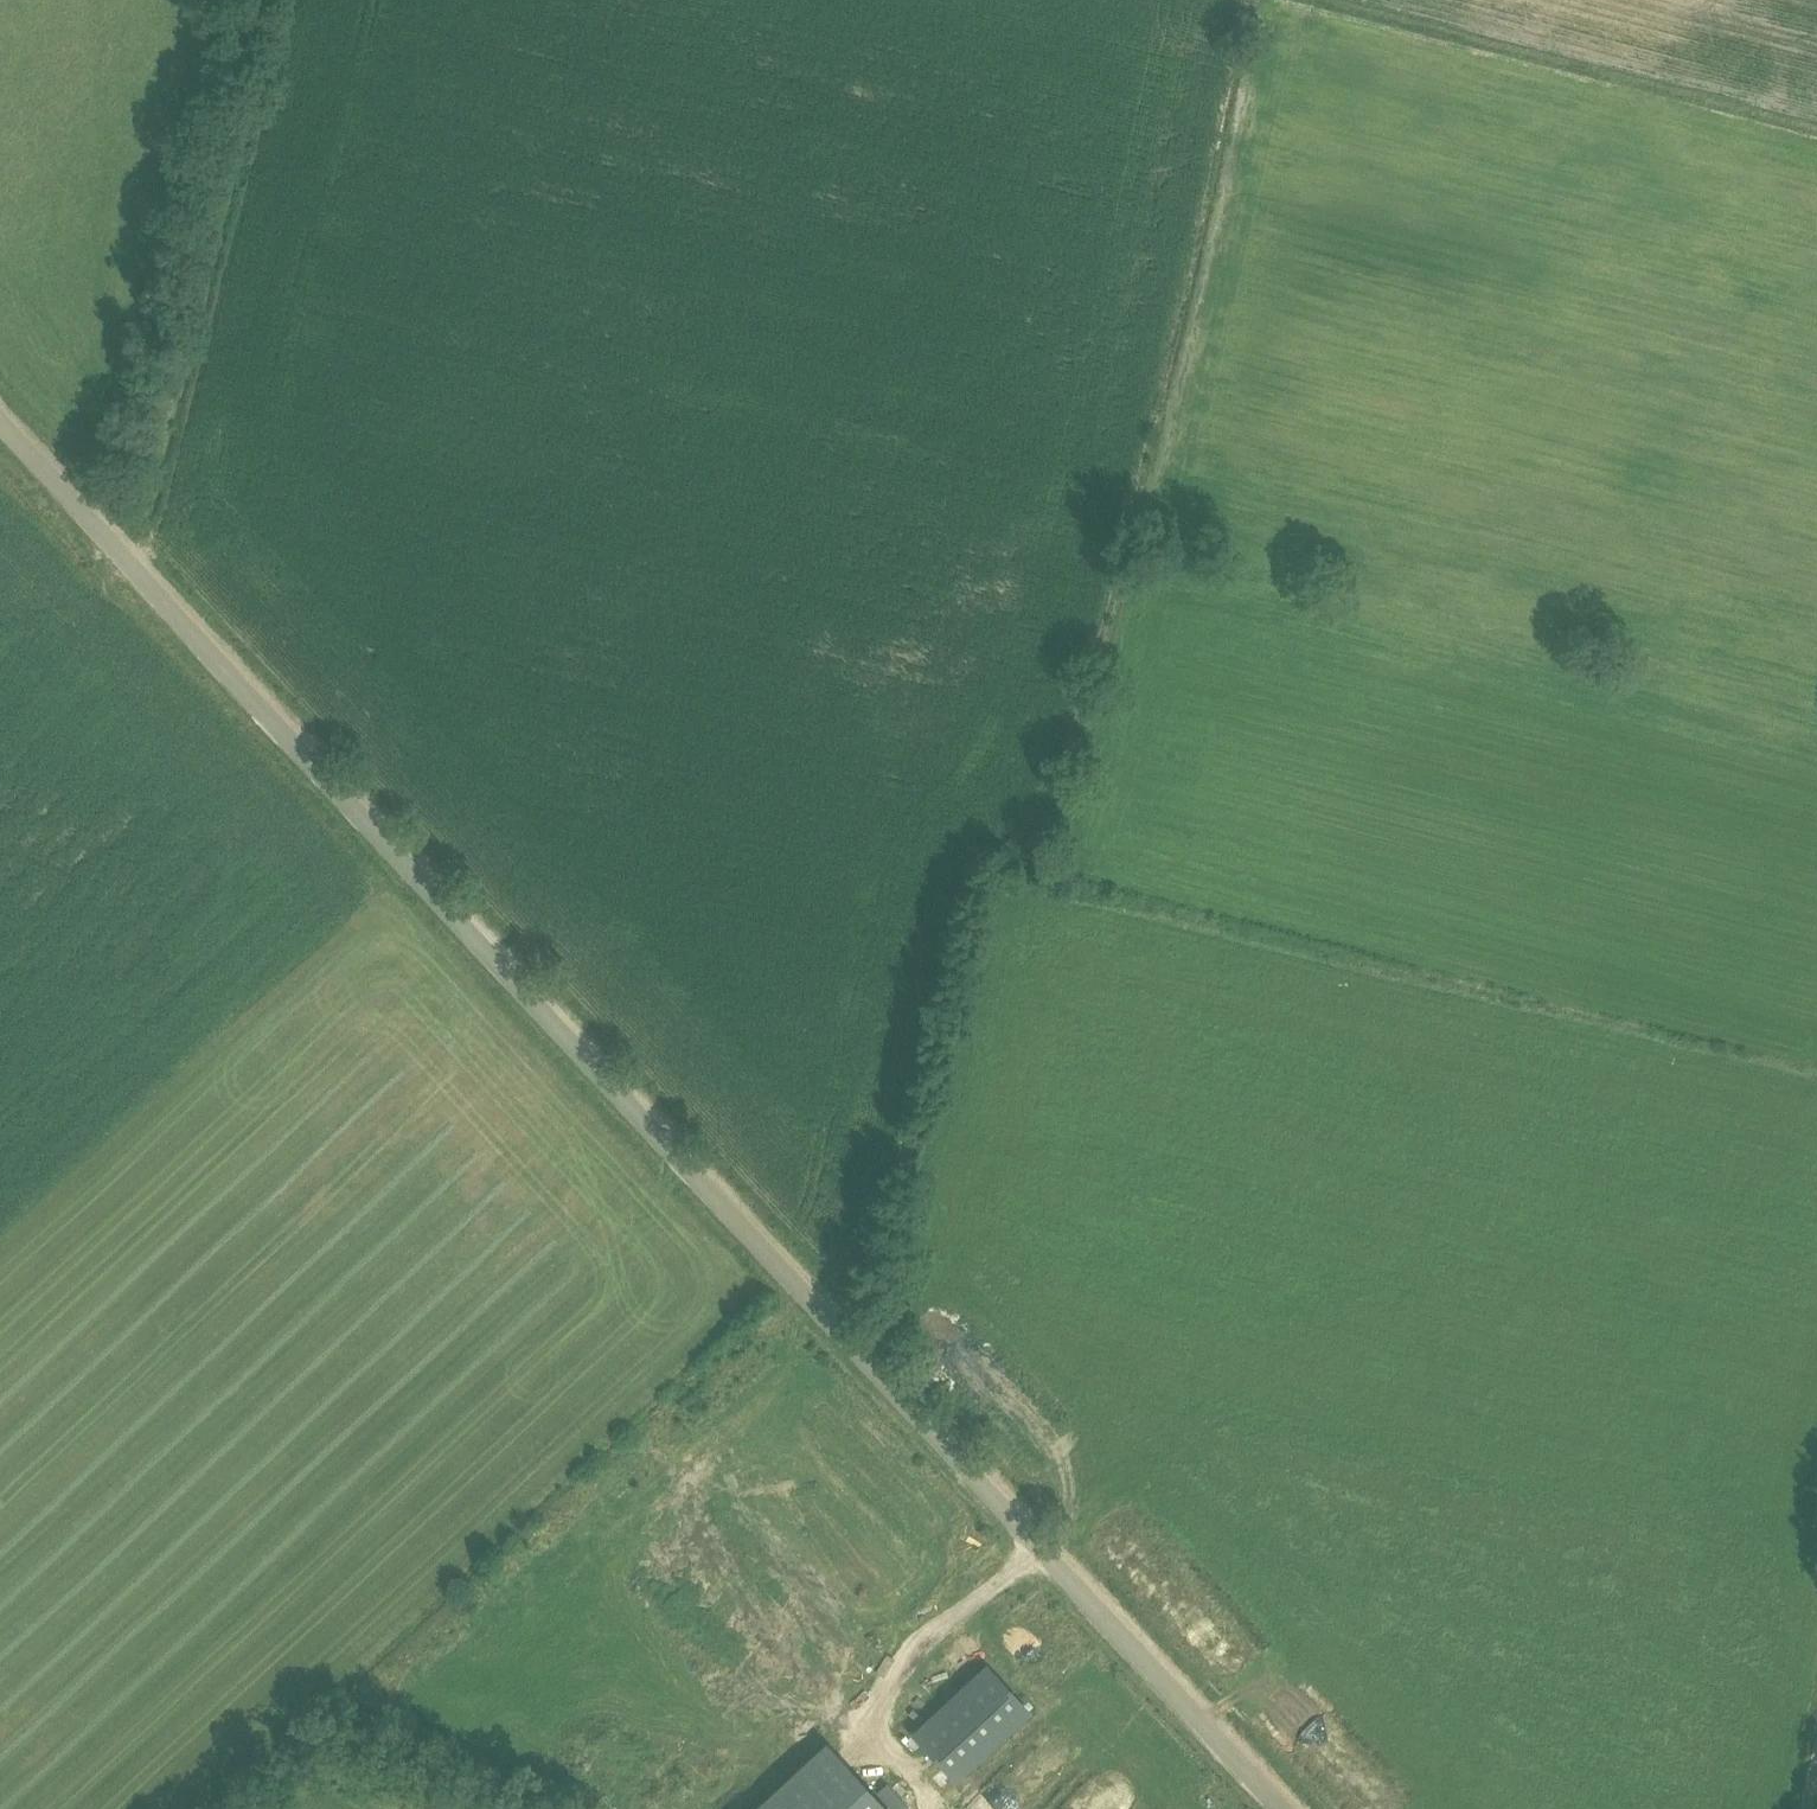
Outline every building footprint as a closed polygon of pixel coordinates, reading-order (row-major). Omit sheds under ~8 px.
[(988,1666),(914,1735),(955,1780),(1029,1711),(988,1666)] [(756,1808),(885,1808),(826,1745),(756,1808)] [(1117,1807),(1078,1764),(1029,1808),(1115,1808),(1117,1807)]
